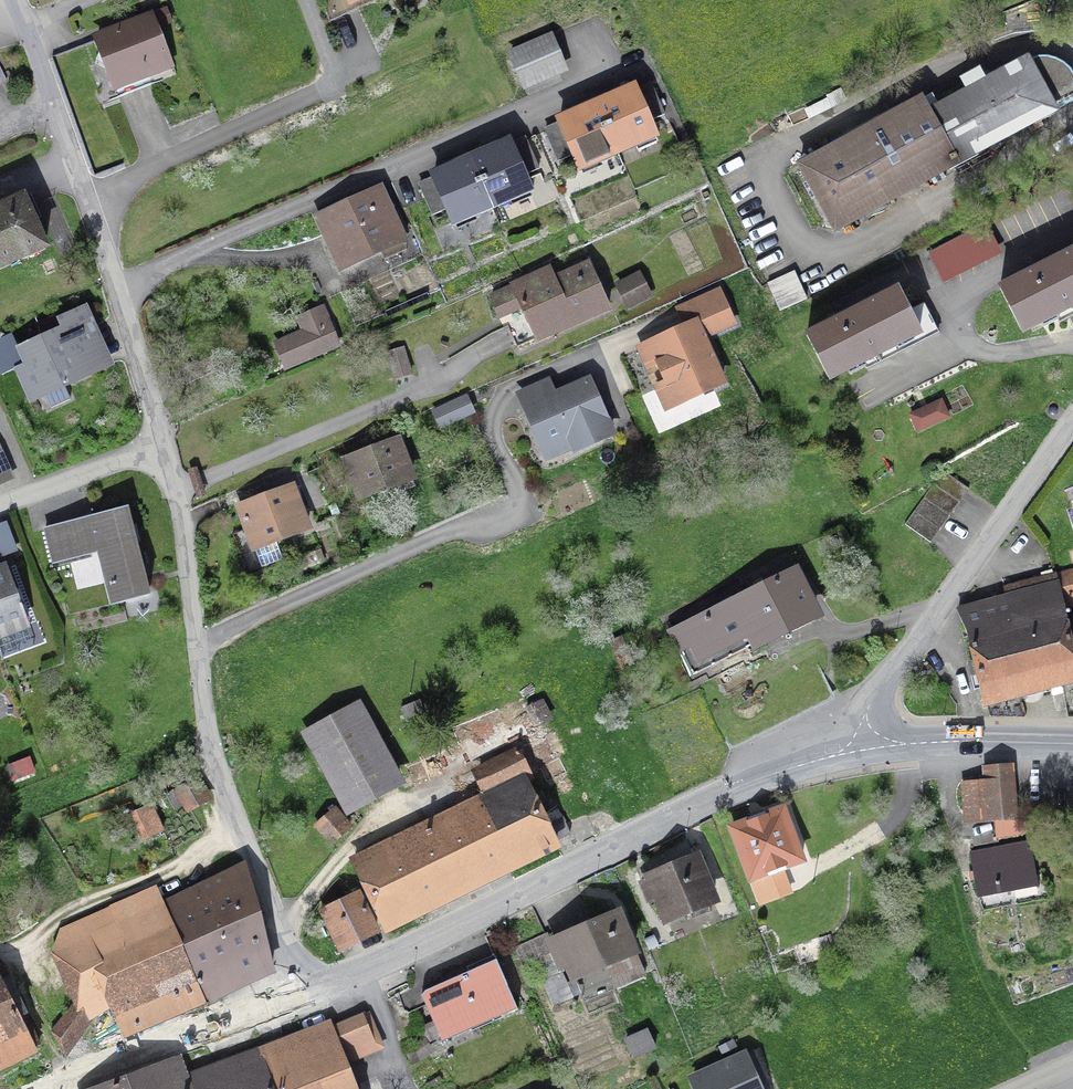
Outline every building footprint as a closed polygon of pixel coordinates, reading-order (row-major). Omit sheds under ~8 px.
[(328,18),(369,0),(321,0),(328,18)] [(119,31),(97,40),(119,97),(152,84),(146,68),(167,60),(151,19),(129,27),(122,24),(119,31)] [(564,66),(552,40),(510,58),(522,85),(564,66)] [(931,114),(958,164),(1072,101),(1072,76),(1070,70),(1063,64),(1047,57),(1039,58),(1026,62),(993,81),(988,70),(963,83),(968,94),(931,114)] [(635,89),(597,105),(617,151),(655,135),(649,121),(664,115),(652,85),(636,92),(635,89)] [(835,231),(958,164),(931,114),(923,99),(800,166),(835,231)] [(579,167),(617,151),(597,105),(559,121),(561,124),(545,131),(558,161),(573,154),(579,167)] [(509,143),(471,160),(491,206),(529,189),(523,176),(539,169),(526,139),(510,146),(509,143)] [(448,208),(454,222),(491,206),(471,160),(434,176),(435,179),(419,185),(432,215),(448,208)] [(398,214),(391,217),(380,191),(319,219),(340,267),(401,239),(399,235),(406,232),(398,214)] [(45,247),(23,198),(0,208),(0,267),(45,247)] [(1001,289),(1021,330),(1039,321),(1043,327),(1058,320),(1059,321),(1072,314),(1072,252),(1001,289)] [(511,323),(520,344),(605,306),(606,307),(609,306),(590,265),(555,280),(551,270),(492,297),(497,315),(520,305),(525,317),(511,323)] [(794,271),(768,284),(780,311),(806,299),(794,271)] [(639,274),(619,284),(628,307),(649,296),(639,274)] [(828,378),(862,360),(866,368),(938,332),(924,304),(910,311),(898,289),(807,335),(828,378)] [(719,291),(686,306),(694,323),(655,341),(664,361),(658,363),(666,381),(656,386),(667,408),(722,383),(710,357),(714,356),(705,336),(733,323),(719,291)] [(61,321),(65,331),(24,349),(43,393),(85,374),(70,339),(90,330),(81,311),(61,321)] [(337,344),(327,323),(277,345),(286,367),(337,344)] [(396,379),(411,374),(403,348),(388,353),(396,379)] [(569,433),(576,449),(611,433),(588,382),(527,409),(542,444),(569,433)] [(935,390),(907,406),(915,421),(943,405),(935,390)] [(440,427),(471,413),(464,398),(434,412),(440,427)] [(398,441),(346,461),(359,497),(412,478),(398,441)] [(969,489),(943,471),(905,524),(930,543),(969,489)] [(282,559),(275,540),(308,528),(292,488),(239,508),(262,567),(282,559)] [(127,508),(90,518),(112,605),(149,595),(135,540),(138,539),(134,526),(132,527),(127,508)] [(45,529),(54,563),(91,554),(82,520),(45,529)] [(16,546),(6,521),(0,523),(0,552),(16,546)] [(27,625),(19,603),(21,602),(16,588),(14,590),(5,568),(0,570),(0,635),(27,625)] [(693,675),(814,614),(793,573),(672,633),(693,675)] [(966,601),(992,703),(1072,682),(1072,574),(966,601)] [(309,735),(348,808),(397,781),(358,708),(309,735)] [(465,763),(466,765),(514,741),(497,708),(451,725),(457,744),(406,766),(415,785),(465,763)] [(492,796),(433,825),(464,888),(570,835),(558,808),(543,816),(526,781),(532,778),(519,751),(479,770),(492,796)] [(969,822),(1016,818),(1012,769),(985,771),(986,786),(967,787),(966,785),(969,822)] [(196,779),(168,795),(175,807),(183,803),(188,811),(208,799),(196,779)] [(151,804),(136,811),(148,838),(163,831),(151,804)] [(732,828),(751,879),(802,860),(783,809),(732,828)] [(331,843),(349,828),(334,810),(316,825),(331,843)] [(464,888),(433,825),(354,863),(384,927),(464,888)] [(1030,842),(970,854),(978,896),(1038,885),(1030,842)] [(667,919),(713,900),(696,859),(642,882),(649,900),(658,897),(667,919)] [(202,886),(240,981),(272,966),(246,867),(202,886)] [(164,903),(164,904),(204,996),(240,981),(202,886),(164,903)] [(324,913),(341,948),(376,930),(359,896),(324,913)] [(130,1029),(204,996),(164,904),(54,954),(75,1003),(51,1031),(63,1052),(86,1021),(77,1014),(82,1007),(112,989),(130,1029)] [(576,933),(553,944),(563,968),(569,965),(573,974),(592,965),(594,968),(607,962),(618,988),(645,976),(616,913),(593,923),(593,928),(576,935),(576,933)] [(518,1010),(496,960),(425,991),(421,995),(442,1042),(472,1030),(469,1025),(500,1012),(501,1016),(518,1010)] [(34,1048),(16,1010),(22,1008),(17,999),(12,1002),(0,979),(0,1065),(34,1048)] [(343,1060),(375,1047),(362,1014),(330,1028),(329,1026),(261,1050),(275,1088),(355,1088),(343,1060)] [(653,1046),(647,1031),(626,1040),(633,1055),(653,1046)] [(261,1050),(191,1077),(196,1088),(275,1088),(261,1050)] [(191,1077),(185,1077),(178,1057),(127,1077),(91,1088),(196,1088),(191,1077)] [(746,1057),(725,1067),(717,1064),(714,1071),(693,1081),(697,1088),(760,1088),(746,1057)]
